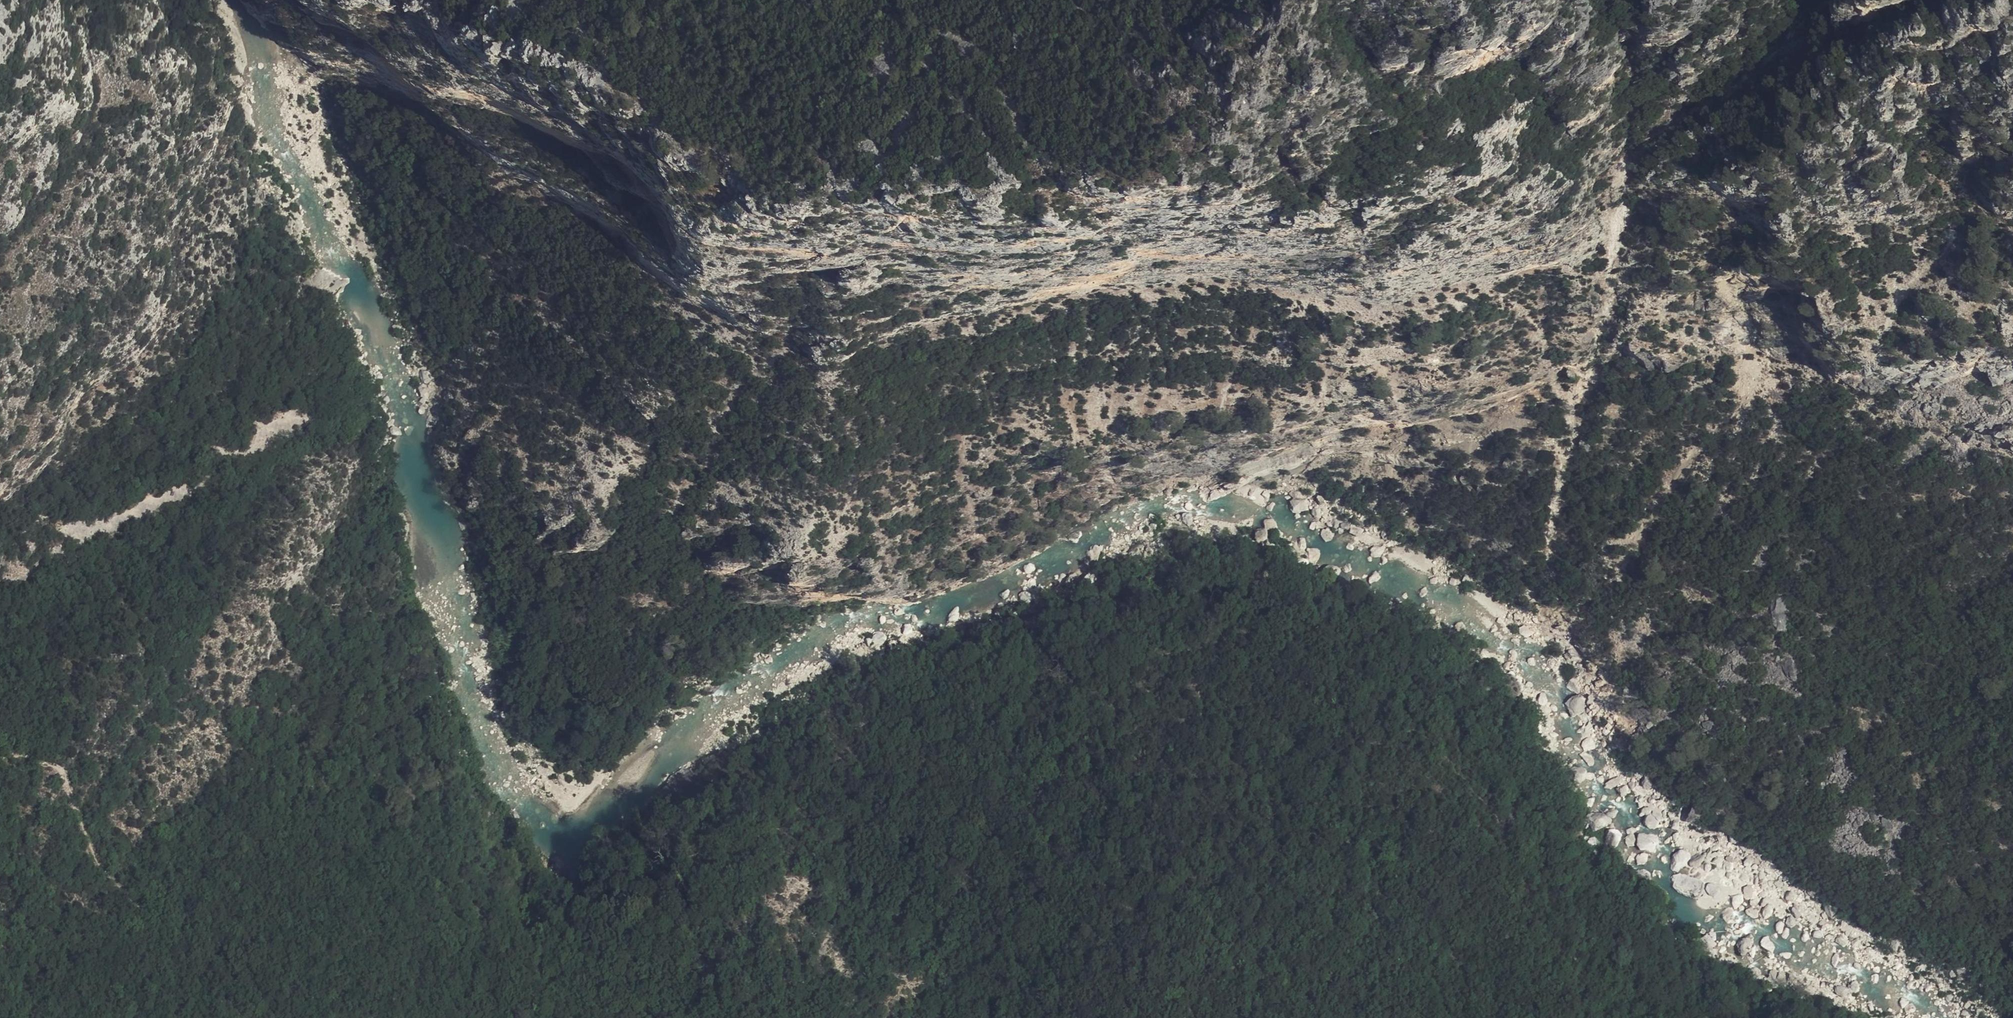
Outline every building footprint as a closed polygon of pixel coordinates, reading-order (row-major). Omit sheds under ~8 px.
[(1291,500),(1292,512),(1308,510),(1306,499),(1291,500)] [(1781,628),(1787,599),(1774,597),(1769,625),(1781,628)] [(903,624),(903,633),(912,633),(912,624),(903,624)] [(1573,688),(1581,683),(1577,676),(1568,681),(1573,688)] [(1567,699),(1572,713),(1586,709),(1582,695),(1567,699)] [(1691,806),(1686,820),(1696,824),(1701,810),(1691,806)] [(1640,832),(1636,848),(1654,852),(1658,836),(1640,832)]
